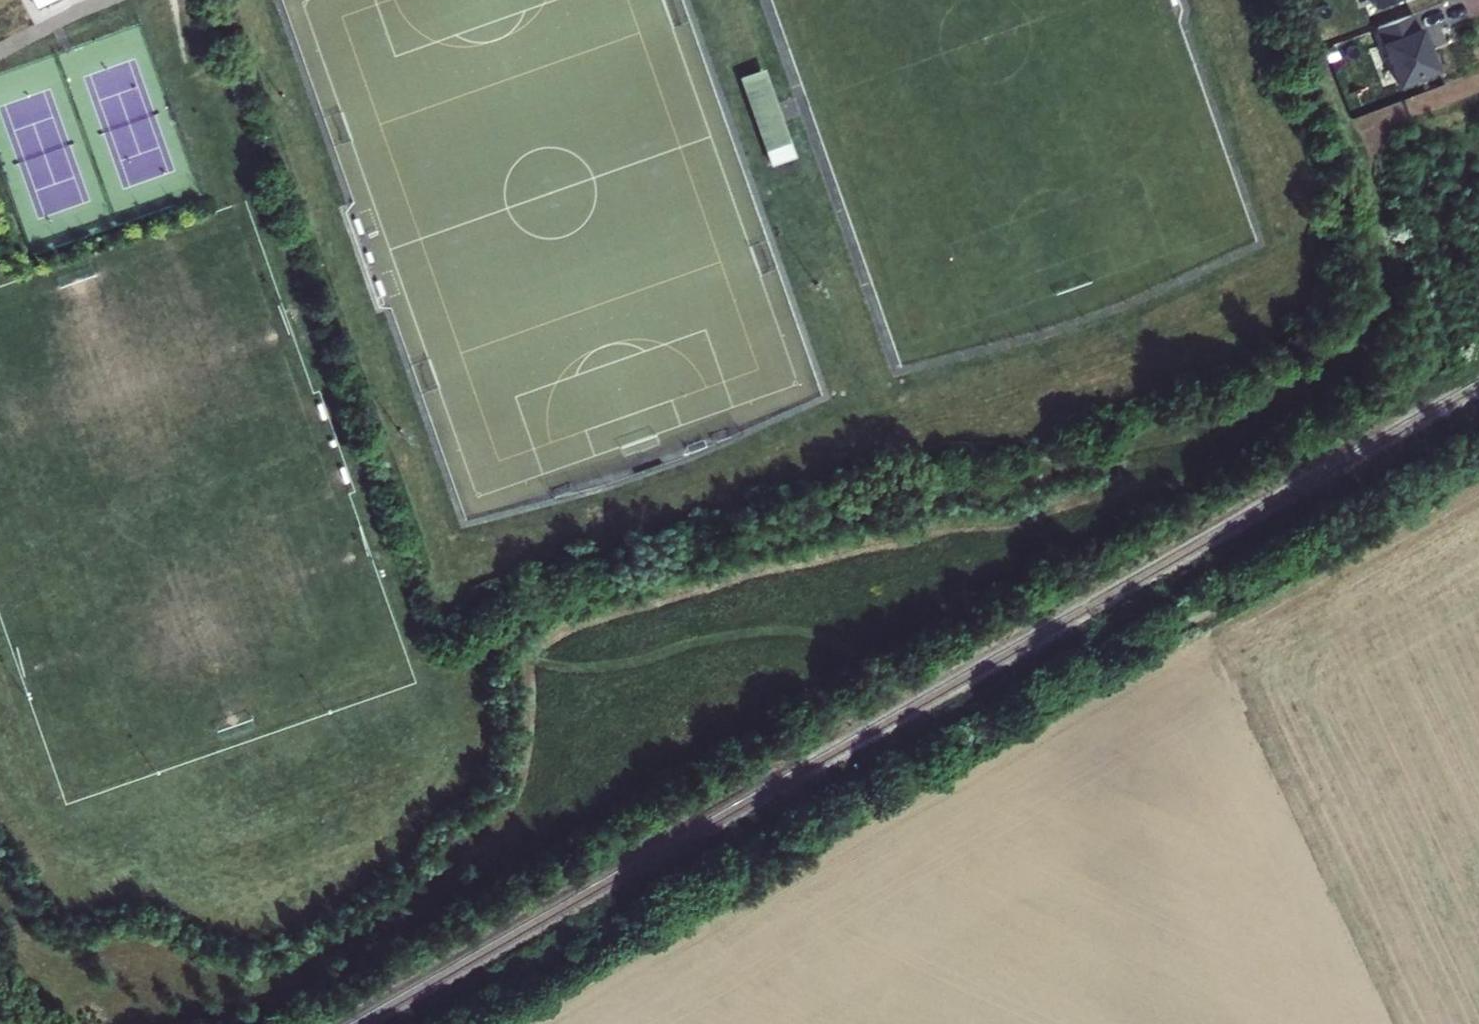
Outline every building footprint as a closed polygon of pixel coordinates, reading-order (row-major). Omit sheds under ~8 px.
[(36,11),(58,0),(31,0),(36,11)] [(1377,27),(1383,43),(1416,30),(1410,15),(1377,27)] [(1416,30),(1383,43),(1399,85),(1438,70),(1430,50),(1429,50),(1421,28),(1416,30)] [(741,78),(772,166),(796,157),(765,70),(741,78)]
